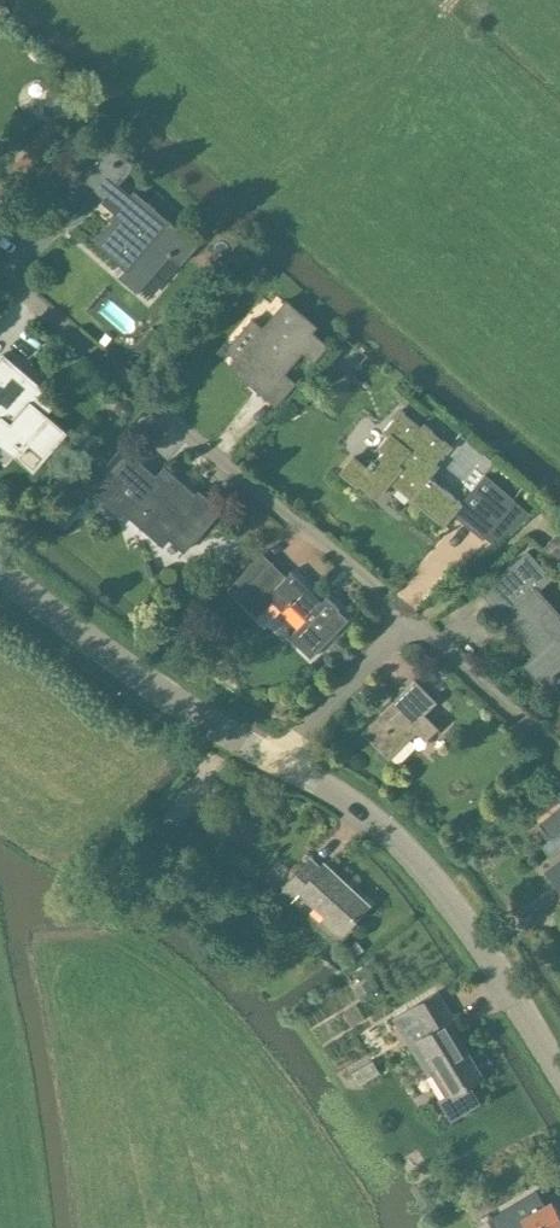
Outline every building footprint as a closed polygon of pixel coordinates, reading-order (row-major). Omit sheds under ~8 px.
[(106,199),(107,198),(112,192),(135,165),(104,139),(75,173),(106,199)] [(130,193),(119,183),(112,192),(107,198),(117,207),(117,208),(119,210),(92,241),(124,269),(118,275),(137,291),(169,253),(180,263),(197,243),(134,189),(130,193)] [(251,318),(226,347),(236,356),(229,365),(247,380),(247,379),(275,403),(293,381),(283,371),(302,349),(313,358),(326,343),(310,330),(314,324),(285,299),(262,327),(251,318)] [(12,454),(24,440),(41,454),(52,441),(54,437),(54,433),(54,429),(52,425),(43,418),(59,399),(45,388),(42,392),(29,380),(32,376),(11,359),(0,371),(0,444),(12,454)] [(329,360),(316,376),(327,385),(340,369),(329,360)] [(129,415),(133,410),(132,403),(126,399),(119,400),(116,404),(116,412),(122,416),(129,415)] [(354,454),(340,470),(375,499),(392,479),(414,498),(445,525),(454,514),(484,539),(493,528),(500,519),(516,499),(484,474),(461,502),(431,477),(441,466),(437,462),(447,450),(449,451),(453,446),(444,438),(442,440),(432,431),(433,429),(424,421),(420,426),(404,412),(406,410),(400,406),(391,416),(393,418),(382,431),(387,435),(377,447),(382,451),(375,460),(373,458),(367,465),(354,454)] [(164,466),(156,474),(122,445),(86,486),(122,515),(125,512),(162,545),(169,538),(184,551),(222,510),(210,500),(207,503),(164,466)] [(559,556),(559,532),(558,530),(542,548),(557,560),(559,556)] [(229,561),(238,569),(250,556),(241,548),(229,561)] [(493,581),(503,593),(494,601),(505,613),(502,616),(536,653),(524,663),(543,684),(559,668),(559,612),(539,588),(551,578),(538,563),(528,551),(493,581)] [(291,570),(287,574),(273,561),(238,598),(257,616),(272,601),(282,611),(289,603),(306,619),(289,636),(310,658),(349,619),(339,609),(340,608),(326,595),(321,600),(291,570)] [(220,642),(220,639),(217,636),(215,635),(211,634),(208,636),(205,639),(205,642),(205,645),(208,648),(211,650),(215,650),(217,648),(219,646),(220,642)] [(425,738),(437,727),(423,712),(435,700),(415,679),(362,732),(388,758),(416,730),(425,738)] [(538,822),(550,838),(559,830),(559,804),(538,822)] [(202,823),(201,824),(217,836),(218,837),(227,826),(210,813),(202,823)] [(543,870),(559,891),(559,857),(543,870)] [(284,886),(285,887),(295,896),(299,891),(343,931),(369,903),(325,863),(320,867),(310,858),(284,886)] [(355,986),(361,997),(376,989),(370,978),(355,986)] [(435,1070),(449,1092),(437,1099),(451,1120),(481,1102),(469,1083),(482,1076),(449,1022),(456,1018),(438,990),(393,1018),(428,1074),(435,1070)] [(559,1227),(559,1212),(552,1199),(521,1218),(522,1219),(511,1226),(512,1227),(558,1227),(559,1227)]
